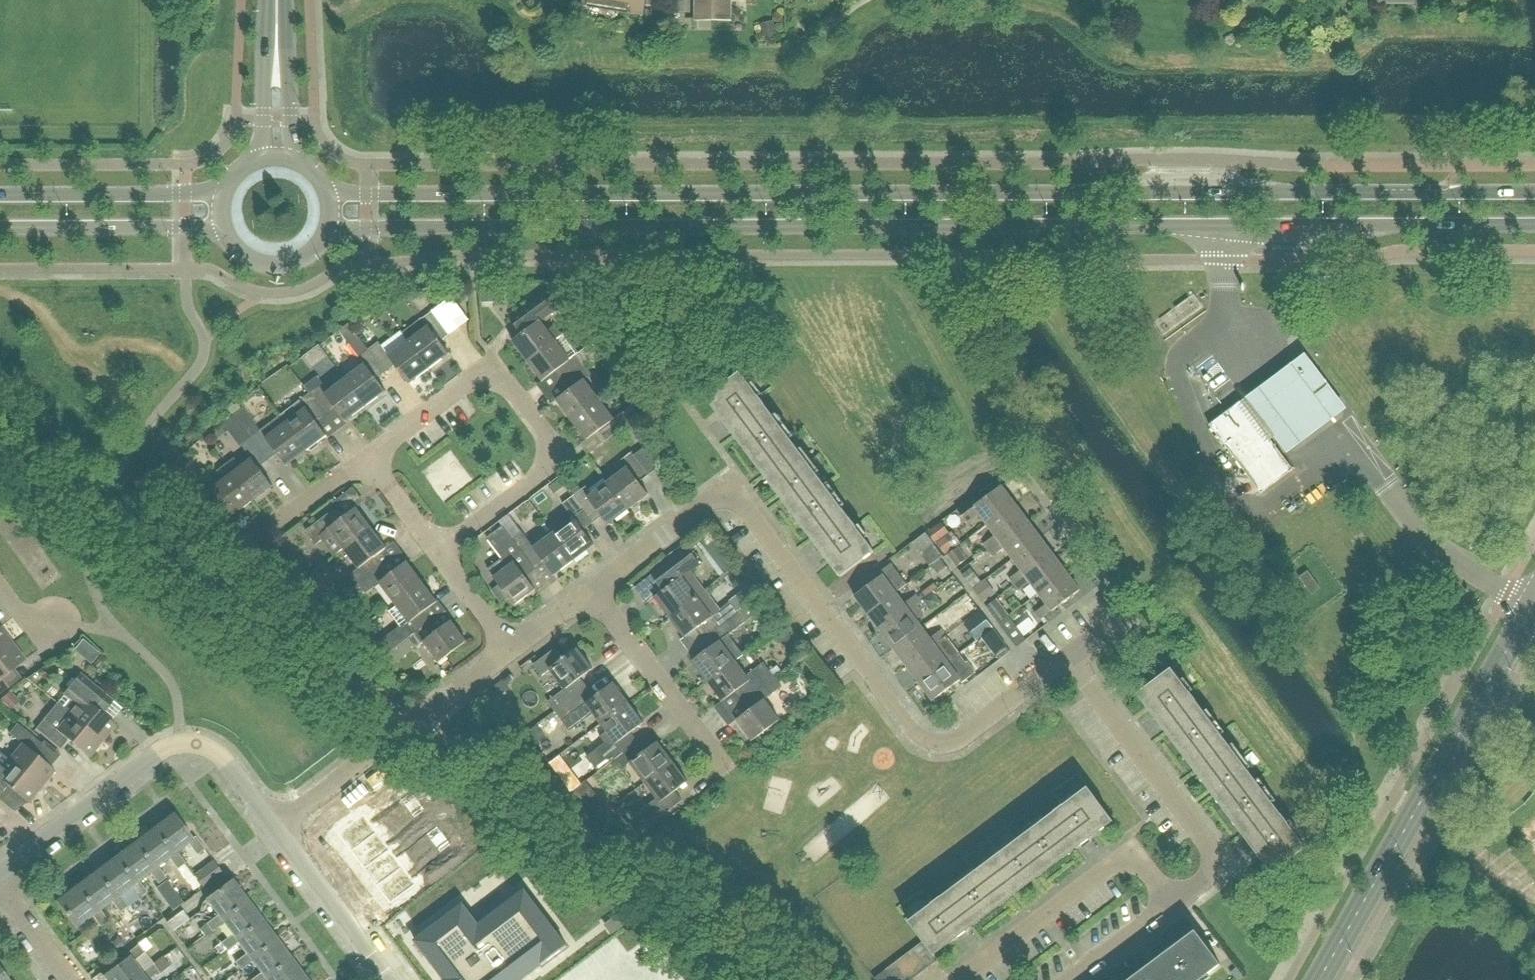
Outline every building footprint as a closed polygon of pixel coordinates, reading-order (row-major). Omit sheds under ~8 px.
[(587,3),(585,3),(585,1),(629,8),(628,12),(626,12),(626,13),(644,16),(646,3),(658,5),(657,8),(659,8),(660,0),(583,0),(582,6),(587,7),(587,3)] [(695,21),(732,22),(732,0),(695,0),(695,21)] [(469,287),(464,288),(462,288),(462,300),(470,300),(469,287)] [(513,341),(528,362),(556,341),(556,340),(562,335),(555,324),(548,330),(541,321),(559,308),(547,292),(514,316),(526,332),(513,341)] [(409,341),(430,369),(450,354),(441,342),(460,327),(443,304),(404,334),(409,341)] [(359,356),(369,349),(362,339),(352,347),(359,356)] [(369,350),(386,372),(396,366),(410,385),(430,369),(409,341),(389,356),(379,342),(369,350)] [(571,360),(556,341),(528,362),(543,382),(556,372),(563,382),(586,365),(578,354),(571,360)] [(299,366),(302,369),(304,372),(316,363),(317,366),(327,359),(320,350),(299,366)] [(386,372),(369,350),(359,357),(365,365),(345,379),(367,407),(387,392),(377,379),(386,372)] [(1254,392),(1242,401),(1281,453),(1293,444),(1316,427),(1338,411),(1345,405),(1306,352),(1297,359),(1275,375),(1254,392)] [(326,380),(337,369),(326,359),(316,369),(326,380)] [(557,400),(572,421),(600,400),(586,380),(593,374),(586,365),(563,382),(570,391),(557,400)] [(741,373),(707,399),(841,577),(875,552),(857,528),(858,528),(851,519),(850,519),(765,406),(766,405),(759,396),(758,397),(741,373)] [(310,394),(328,417),(337,410),(346,422),(367,407),(345,379),(329,392),(318,376),(304,387),(309,395),(310,394)] [(286,423),(307,451),(310,449),(313,451),(319,446),(319,443),(328,436),(318,424),(328,417),(310,394),(309,395),(301,401),(306,409),(286,423)] [(615,419),(600,400),(572,421),(587,441),(600,431),(607,441),(641,415),(634,405),(615,419)] [(1281,453),(1242,401),(1210,425),(1253,483),(1261,494),(1293,470),(1287,461),(1281,453)] [(287,466),(307,451),(286,423),(281,416),(252,438),(269,461),(278,454),(287,466)] [(225,465),(253,502),(274,487),(260,468),(269,461),(252,438),(242,445),(252,459),(241,468),(234,458),(225,465)] [(608,482),(629,510),(649,495),(640,482),(649,475),(632,453),(622,460),(628,468),(608,482)] [(217,471),(224,480),(213,489),(208,482),(197,489),(214,512),(224,505),(233,517),(253,502),(225,465),(217,471)] [(629,510),(608,482),(589,497),(583,489),(573,497),(590,520),(593,523),(602,517),(609,525),(629,510)] [(986,525),(1016,503),(1016,502),(1015,503),(1002,486),(980,502),(976,497),(959,510),(968,522),(979,514),(987,524),(986,525)] [(595,546),(581,527),(590,520),(573,497),(563,504),(574,518),(554,533),(575,561),(595,546)] [(1017,503),(1016,503),(986,525),(986,526),(988,525),(995,536),(984,544),(989,550),(1029,520),(1029,519),(1028,520),(1016,504),(1017,503)] [(344,548),(345,549),(372,528),(357,508),(345,517),(338,508),(307,531),(317,545),(322,541),(334,556),(344,548)] [(1029,520),(989,550),(994,556),(1005,548),(1013,559),(1012,559),(1012,560),(1042,537),(1041,538),(1029,521),(1030,520),(1029,520)] [(941,522),(939,524),(928,531),(945,555),(961,543),(952,530),(948,532),(941,522)] [(512,538),(503,527),(488,538),(503,559),(489,570),(500,585),(509,596),(516,605),(536,590),(530,581),(539,574),(536,570),(512,538)] [(388,548),(372,528),(345,549),(359,568),(352,574),(359,584),(382,567),(375,557),(388,548)] [(522,530),(512,538),(536,570),(546,564),(555,576),(575,561),(554,533),(534,547),(529,540),(522,530)] [(926,533),(913,543),(920,553),(934,543),(926,533)] [(1043,538),(1042,537),(1012,560),(1013,560),(1021,570),(1010,578),(1015,585),(1055,554),(1054,555),(1041,538),(1043,538)] [(967,560),(958,547),(948,554),(957,567),(967,560)] [(654,576),(665,590),(655,597),(670,617),(705,591),(691,572),(700,564),(689,549),(654,576)] [(1055,554),(1015,585),(1020,591),(1031,583),(1039,593),(1037,594),(1038,594),(1068,572),(1068,571),(1067,572),(1054,556),(1056,555),(1055,554)] [(941,559),(932,565),(943,580),(951,573),(941,559)] [(389,576),(382,567),(359,584),(366,594),(380,583),(395,603),(423,582),(408,562),(389,576)] [(880,572),(882,576),(855,596),(868,613),(867,614),(867,615),(898,592),(908,584),(892,563),(880,572)] [(1312,595),(1321,588),(1309,570),(1300,577),(1312,595)] [(1068,572),(1038,594),(1038,595),(1039,594),(1047,604),(1036,612),(1040,619),(1052,611),(1080,590),(1067,573),(1068,572)] [(997,593),(986,579),(973,588),(984,603),(997,593)] [(409,636),(410,638),(433,621),(426,611),(438,602),(423,582),(395,603),(397,606),(390,611),(403,628),(379,646),(386,654),(409,636)] [(509,596),(500,585),(493,590),(501,602),(509,596)] [(720,611),(705,591),(670,617),(685,638),(698,628),(705,638),(739,612),(731,602),(720,611)] [(898,592),(867,615),(869,614),(881,631),(880,631),(880,632),(921,601),(916,595),(905,604),(897,593),(898,592)] [(1000,624),(1009,616),(996,599),(986,607),(1000,624)] [(925,608),(921,601),(880,632),(881,632),(894,648),(893,649),(923,626),(922,627),(914,616),(925,608)] [(739,612),(705,638),(712,647),(693,661),(708,681),(736,660),(721,641),(746,622),(739,612)] [(974,622),(984,634),(993,627),(984,615),(974,622)] [(1000,624),(1017,647),(1027,640),(1009,616),(1000,624)] [(440,630),(433,621),(410,638),(418,647),(425,642),(440,662),(468,641),(452,620),(440,630)] [(1035,620),(1022,628),(1028,638),(1042,629),(1035,620)] [(13,643),(0,626),(0,653),(13,643)] [(923,626),(893,649),(893,650),(894,649),(907,665),(906,666),(946,636),(942,630),(930,638),(923,628),(924,627),(923,626)] [(994,628),(981,638),(988,648),(1001,638),(994,628)] [(918,683),(919,684),(948,662),(959,654),(960,654),(946,636),(906,666),(906,667),(907,666),(920,682),(918,683)] [(13,643),(0,653),(0,695),(21,679),(14,669),(25,660),(13,643)] [(578,648),(566,657),(564,656),(563,657),(556,648),(534,665),(542,676),(551,670),(565,689),(549,702),(556,712),(589,687),(582,678),(594,669),(578,648)] [(948,662),(919,684),(920,683),(933,701),(960,680),(962,683),(976,673),(968,662),(966,663),(959,654),(948,662)] [(736,660),(708,681),(723,701),(736,692),(743,701),(775,677),(764,662),(747,675),(736,660)] [(1172,668),(1137,694),(1272,873),(1306,847),(1288,823),(1289,823),(1282,813),(1281,814),(1196,701),(1197,700),(1189,691),(1172,668)] [(79,676),(57,703),(103,741),(116,724),(95,707),(104,696),(79,676)] [(782,687),(775,677),(743,701),(750,710),(737,720),(753,741),(781,720),(766,700),(782,687)] [(601,724),(629,703),(614,683),(596,697),(589,687),(556,712),(571,731),(594,714),(601,724)] [(89,757),(103,741),(57,703),(36,729),(60,749),(68,739),(89,757)] [(599,772),(616,759),(639,742),(632,732),(645,723),(629,703),(601,724),(607,731),(600,737),(606,743),(588,757),(599,772)] [(9,760),(41,787),(55,770),(34,752),(42,743),(17,723),(9,733),(21,744),(9,759),(9,760)] [(639,742),(616,759),(624,768),(631,763),(646,783),(674,761),(659,742),(646,751),(639,742)] [(41,787),(9,760),(9,759),(0,752),(0,794),(7,785),(28,803),(41,787)] [(646,783),(658,799),(637,814),(647,828),(684,801),(676,791),(689,782),(674,761),(646,783)] [(610,809),(586,782),(574,790),(599,818),(610,809)] [(910,921),(912,924),(935,955),(1114,821),(1088,787),(1064,805),(1064,804),(1055,811),(1055,812),(942,897),(942,896),(933,903),(933,904),(910,921)] [(408,809),(418,801),(411,792),(401,800),(408,809)] [(425,810),(418,801),(408,809),(415,818),(425,810)] [(173,813),(153,828),(173,854),(176,852),(177,852),(188,844),(196,855),(204,849),(195,837),(192,839),(173,813)] [(337,834),(351,852),(377,832),(364,814),(337,834)] [(437,827),(427,835),(434,844),(444,836),(437,827)] [(173,854),(153,828),(134,843),(153,869),(157,866),(157,867),(169,858),(177,869),(185,864),(177,852),(176,852),(173,854)] [(351,852),(364,869),(390,849),(377,832),(351,852)] [(444,836),(434,844),(441,853),(451,845),(444,836)] [(153,869),(134,843),(114,857),(134,884),(138,881),(150,873),(158,883),(166,878),(157,867),(157,866),(153,869)] [(403,866),(390,849),(364,869),(377,886),(403,866)] [(134,884),(114,857),(95,872),(115,898),(119,895),(119,896),(131,887),(139,898),(147,892),(138,881),(134,884)] [(213,860),(193,875),(204,888),(223,873),(213,860)] [(403,866),(377,886),(390,905),(417,885),(403,866)] [(115,898),(95,872),(76,886),(95,913),(100,910),(112,901),(120,913),(128,907),(119,896),(119,895),(115,898)] [(220,919),(247,899),(232,878),(205,899),(217,915),(199,929),(205,937),(224,923),(220,919)] [(95,913),(76,886),(55,901),(76,928),(77,928),(84,939),(85,938),(77,927),(92,916),(100,927),(108,921),(100,910),(95,913)] [(419,889),(395,901),(399,908),(423,896),(419,889)] [(415,941),(445,979),(444,979),(520,979),(541,964),(542,965),(567,946),(525,890),(479,925),(463,904),(415,941)] [(261,918),(247,899),(220,919),(224,923),(232,934),(215,947),(221,955),(238,942),(235,938),(261,918)] [(1092,908),(1097,918),(1114,911),(1109,900),(1092,908)] [(182,910),(172,918),(166,922),(173,931),(189,918),(182,910)] [(249,957),(276,937),(261,918),(235,938),(238,942),(246,953),(235,962),(241,970),(252,961),(249,957)] [(1221,964),(1195,929),(1128,979),(1199,979),(1221,964)] [(276,937),(249,957),(252,961),(261,972),(251,979),(266,979),(264,977),(290,957),(276,937)] [(924,942),(914,949),(929,969),(939,961),(924,942)] [(105,979),(138,979),(144,976),(142,972),(133,961),(144,953),(138,945),(126,954),(128,957),(102,976),(105,979)] [(919,976),(929,969),(914,949),(904,957),(919,976)] [(138,979),(148,979),(158,972),(159,973),(169,965),(163,956),(142,972),(144,976),(138,979)] [(305,976),(290,957),(264,977),(266,979),(300,979),(305,976)] [(899,961),(895,964),(907,979),(914,979),(919,976),(904,957),(899,961)] [(895,964),(885,971),(891,979),(907,979),(895,964)] [(0,968),(0,979),(9,979),(0,968)] [(885,971),(875,979),(876,979),(891,979),(885,971)]
